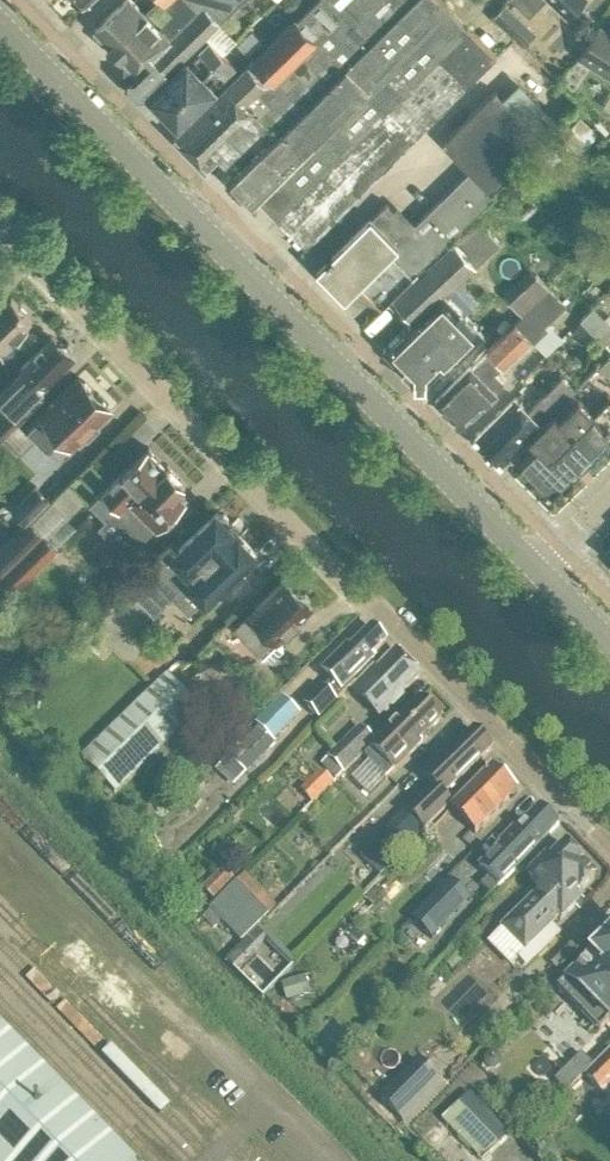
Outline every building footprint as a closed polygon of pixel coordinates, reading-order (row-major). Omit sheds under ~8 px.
[(146,13),(134,0),(123,0),(95,27),(135,68),(122,80),(140,98),(220,20),(241,0),(159,0),(146,13)] [(496,57),(441,0),(314,0),(296,17),(295,16),(196,114),(195,114),(175,134),(175,133),(174,134),(176,136),(181,142),(182,141),(183,142),(192,151),(191,151),(205,166),(206,165),(219,152),(225,158),(245,138),(243,136),(247,132),(249,134),(259,125),(263,121),(276,134),(272,138),(230,180),(247,197),(252,203),(255,205),(256,204),(261,199),(305,244),(496,57)] [(529,15),(543,0),(514,0),(529,15)] [(567,11),(578,0),(556,0),(567,11)] [(609,75),(609,27),(600,22),(580,56),(609,75)] [(164,109),(223,52),(210,40),(194,56),(199,61),(193,66),(187,60),(151,96),(164,109)] [(178,123),(214,87),(208,82),(214,76),(219,81),(235,65),(223,52),(164,109),(178,123)] [(385,201),(366,220),(393,247),(414,269),(494,190),(491,188),(546,137),(497,87),(443,140),(470,166),(409,226),(385,201)] [(447,290),(500,238),(477,215),(394,296),(415,317),(386,346),(418,378),(427,378),(442,364),(446,368),(485,329),(447,290)] [(336,285),(348,291),(393,247),(366,220),(365,218),(325,258),(327,259),(321,265),(328,276),(336,285)] [(414,269),(393,247),(348,291),(380,305),(390,296),(415,270),(414,269)] [(549,287),(551,285),(532,265),(503,293),(522,313),(549,287)] [(508,359),(531,336),(535,339),(548,327),(545,324),(565,304),(549,287),(522,313),(515,320),(516,320),(488,347),(490,349),(473,366),(471,364),(437,397),(457,417),(466,418),(484,401),(487,402),(506,383),(506,378),(497,370),(508,359)] [(32,316),(11,295),(0,306),(0,346),(11,335),(18,340),(28,325),(25,322),(32,316)] [(594,306),(582,318),(607,342),(609,339),(609,322),(594,306)] [(42,385),(48,380),(54,377),(55,373),(73,355),(70,352),(65,344),(62,343),(53,334),(22,364),(24,366),(0,390),(0,435),(1,436),(27,411),(16,399),(37,379),(42,385)] [(609,354),(601,363),(609,373),(609,355),(609,354)] [(70,442),(109,404),(106,401),(108,399),(98,388),(95,390),(92,387),(93,385),(85,377),(83,378),(81,376),(27,428),(48,450),(63,435),(70,442)] [(503,460),(575,388),(565,377),(533,409),(518,394),(477,435),(503,460)] [(539,443),(524,458),(537,471),(596,410),(581,395),(561,414),(556,409),(531,434),(539,443)] [(537,471),(552,486),(555,484),(558,487),(565,480),(566,481),(575,473),(577,471),(575,469),(584,460),(588,461),(595,454),(596,449),(609,434),(609,397),(596,410),(537,471)] [(144,534),(186,492),(177,483),(183,476),(167,460),(166,462),(149,445),(125,469),(124,467),(91,501),(108,517),(117,507),(144,534)] [(26,519),(49,496),(35,482),(12,505),(26,519)] [(169,543),(128,583),(155,610),(172,593),(189,609),(221,577),(230,587),(245,572),(236,563),(253,546),(229,521),(229,515),(225,511),(218,510),(216,509),(175,549),(169,543)] [(0,548),(0,570),(16,586),(57,545),(30,518),(0,548)] [(279,634),(312,601),(309,598),(310,593),(305,589),(299,589),(285,575),(236,624),(266,655),(272,655),(284,644),(283,638),(279,634)] [(355,682),(376,661),(373,658),(386,645),(372,631),(352,651),(349,648),(323,674),(332,684),(325,691),(324,690),(306,707),(320,721),(357,685),(355,682)] [(403,696),(421,678),(397,654),(379,671),(376,669),(354,691),(383,722),(406,699),(403,696)] [(117,798),(203,714),(168,678),(82,763),(117,798)] [(274,744),(300,717),(282,699),(256,725),(259,729),(229,759),(248,778),(277,747),(274,744)] [(421,744),(442,723),(432,713),(431,706),(425,705),(422,702),(373,752),(377,755),(369,763),(387,781),(422,745),(421,744)] [(360,729),(327,761),(328,761),(322,768),(337,784),(344,777),(345,778),(377,747),(360,729)] [(447,794),(491,751),(474,734),(456,752),(451,747),(423,774),(436,787),(410,812),(411,813),(425,827),(453,800),(447,794)] [(517,795),(518,794),(495,770),(452,811),(476,836),(511,802),(513,802),(518,797),(517,795)] [(503,847),(479,871),(489,880),(483,887),(492,896),(513,876),(510,874),(519,864),(520,865),(558,827),(541,809),(527,822),(525,820),(500,844),(503,847)] [(428,830),(425,827),(411,813),(385,840),(362,862),(379,879),(401,856),(428,830)] [(147,862),(162,856),(155,840),(140,847),(147,862)] [(574,902),(597,879),(567,849),(551,865),(547,862),(530,879),(542,892),(504,930),(526,953),(561,919),(563,921),(578,906),(574,902)] [(438,890),(462,866),(449,854),(425,878),(438,890)] [(223,871),(202,892),(214,903),(235,883),(223,871)] [(243,945),(271,917),(238,884),(210,911),(243,945)] [(191,923),(205,908),(193,897),(184,907),(187,909),(182,915),(191,923)] [(431,946),(447,929),(426,909),(410,925),(431,946)] [(559,992),(601,1034),(609,1025),(609,942),(559,992)] [(286,1005),(310,998),(305,979),(281,987),(286,1005)] [(423,997),(410,997),(410,1014),(423,1014),(423,997)] [(119,1148),(24,1052),(3,1030),(0,1027),(0,1160),(131,1160),(119,1148)] [(566,1098),(597,1067),(583,1053),(552,1084),(566,1098)] [(597,1067),(586,1079),(605,1099),(609,1094),(609,1055),(597,1067)] [(402,1125),(442,1085),(418,1061),(378,1101),(402,1125)] [(469,1160),(485,1160),(510,1137),(470,1096),(437,1128),(469,1160)]
